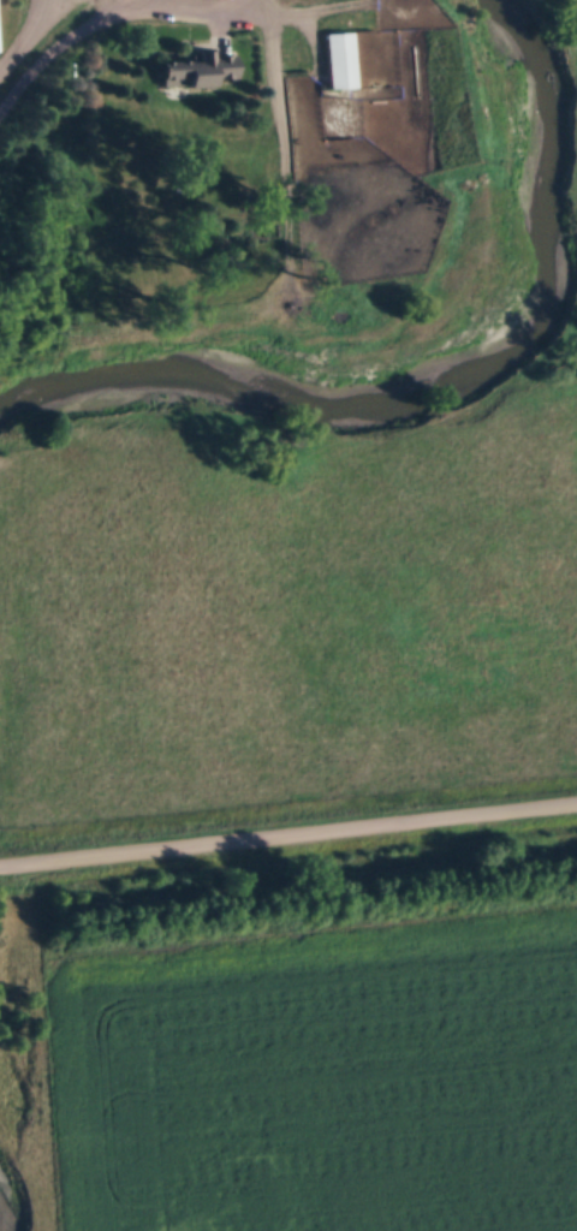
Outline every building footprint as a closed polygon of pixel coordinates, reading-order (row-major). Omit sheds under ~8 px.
[(326,90),(353,90),(353,36),(326,36),(326,90)] [(198,63),(160,64),(161,89),(212,88),(211,81),(233,80),(232,55),(198,56),(198,63)]
